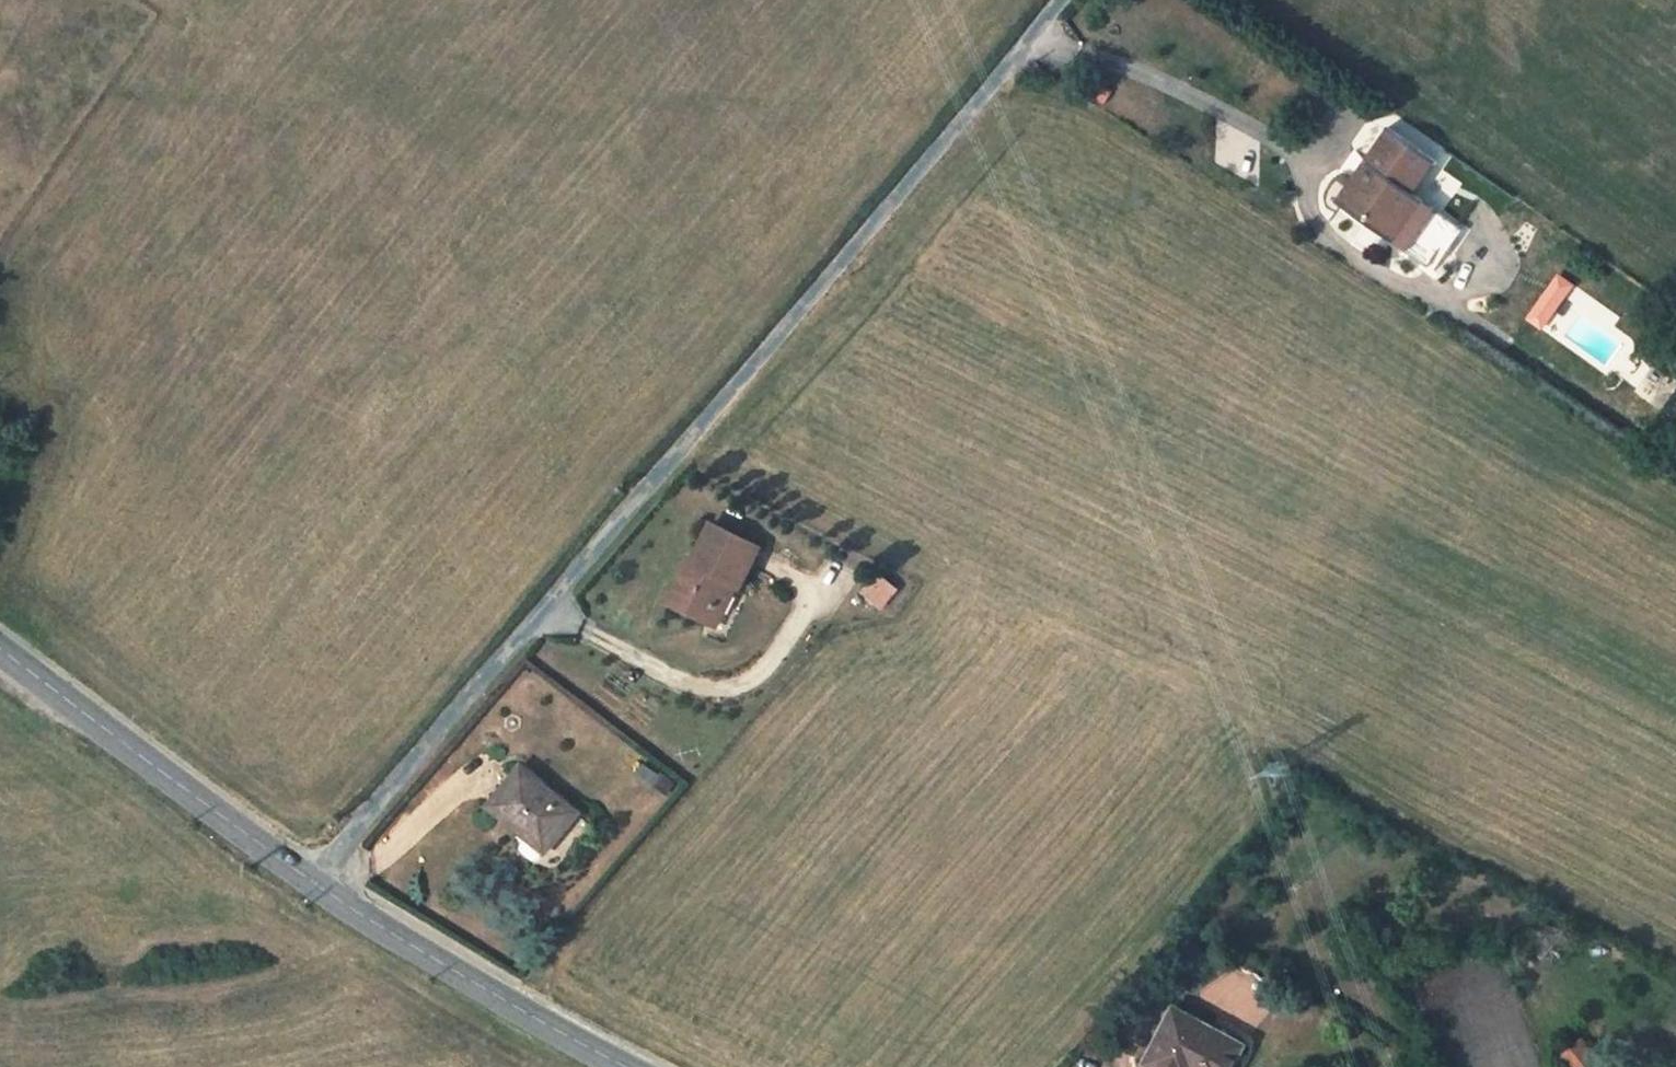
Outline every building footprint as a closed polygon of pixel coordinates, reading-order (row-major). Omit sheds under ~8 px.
[(1385,131),(1335,202),(1432,271),(1462,230),(1407,191),(1428,163),(1385,131)] [(1552,320),(1571,280),(1557,273),(1537,313),(1552,320)] [(714,535),(694,583),(733,600),(752,560),(763,565),(781,523),(735,503),(718,537),(714,535)] [(745,606),(763,565),(752,560),(733,600),(745,606)] [(880,608),(899,590),(881,571),(861,589),(880,608)] [(560,839),(570,826),(600,794),(548,749),(515,786),(549,818),(543,825),(543,831),(554,840),(560,839)] [(1173,1006),(1145,1059),(1157,1065),(1160,1066),(1229,1066),(1242,1043),(1173,1006)]
